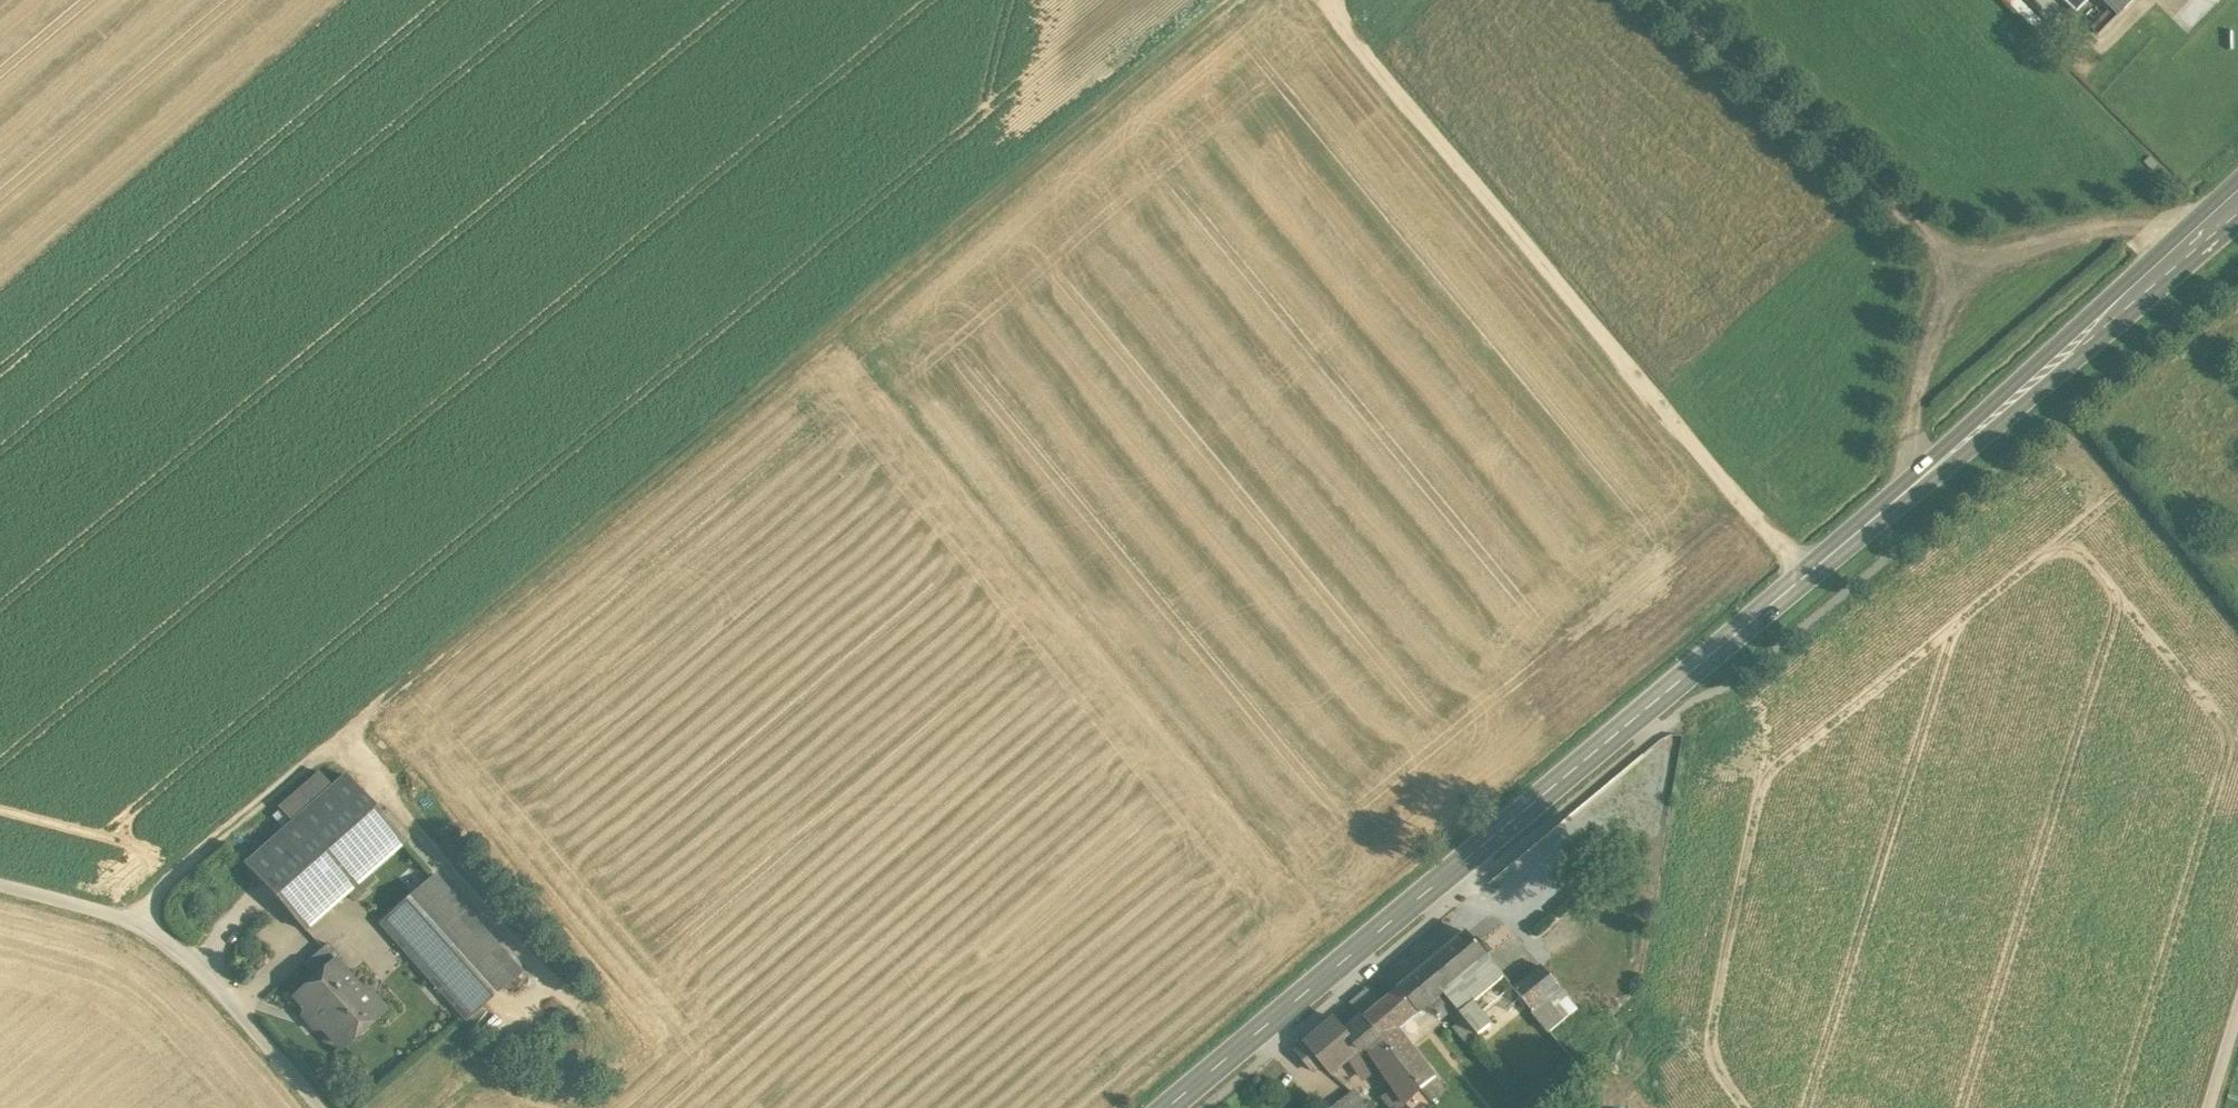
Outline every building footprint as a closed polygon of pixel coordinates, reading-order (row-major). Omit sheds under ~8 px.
[(2118,18),(2136,0),(2100,0),(2118,18)] [(345,777),(245,865),(304,932),(404,843),(345,777)] [(519,974),(433,876),(379,924),(465,1022),(519,974)] [(1467,934),(1398,991),(1417,1015),(1427,1007),(1442,995),(1453,1008),(1455,1010),(1459,1015),(1466,1010),(1474,1003),(1504,978),(1467,934)] [(326,944),(305,964),(318,978),(333,965),(334,966),(340,960),(326,944)] [(334,966),(333,965),(318,978),(296,998),(339,1046),(350,1036),(358,1037),(364,1032),(365,1023),(376,1013),(334,966)] [(1577,1010),(1540,968),(1513,992),(1549,1033),(1577,1010)] [(1628,982),(1617,992),(1626,1002),(1637,991),(1628,982)] [(1367,989),(1349,1003),(1363,1021),(1380,1006),(1367,989)] [(1380,1006),(1363,1021),(1382,1044),(1398,1031),(1417,1015),(1398,991),(1380,1006)] [(1442,995),(1427,1007),(1437,1019),(1453,1008),(1442,995)] [(1492,1024),(1474,1003),(1466,1010),(1484,1030),(1492,1024)] [(1467,1045),(1477,1036),(1459,1015),(1455,1010),(1449,1016),(1456,1024),(1452,1028),(1467,1045)] [(1484,1030),(1466,1010),(1459,1015),(1477,1036),(1484,1030)] [(1363,1021),(1345,1035),(1333,1020),(1305,1043),(1306,1044),(1322,1064),(1331,1075),(1358,1052),(1369,1052),(1373,1052),(1382,1044),(1363,1021)] [(1435,1078),(1398,1031),(1382,1044),(1420,1091),(1421,1090),(1426,1086),(1435,1078)] [(1322,1064),(1306,1044),(1296,1052),(1313,1072),(1322,1064)] [(1420,1091),(1382,1044),(1373,1052),(1369,1052),(1394,1090),(1394,1091),(1405,1104),(1420,1091)] [(1394,1091),(1385,1099),(1393,1107),(1401,1107),(1405,1104),(1394,1091)] [(1332,1107),(1358,1107),(1348,1095),(1332,1107)]
